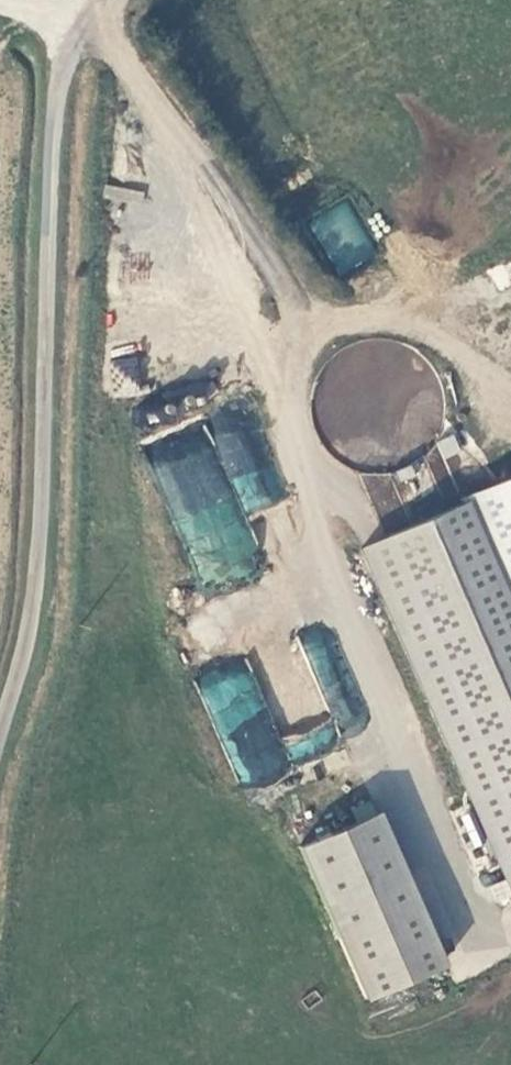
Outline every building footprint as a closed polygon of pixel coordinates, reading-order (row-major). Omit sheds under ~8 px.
[(341,276),(378,252),(343,200),(307,224),(341,276)] [(113,394),(139,396),(141,358),(115,356),(113,394)] [(148,444),(199,589),(254,569),(236,516),(284,499),(272,464),(257,469),(251,452),(252,451),(237,408),(205,419),(207,423),(148,444)] [(452,436),(421,450),(436,483),(467,469),(452,436)] [(406,466),(391,472),(395,480),(409,475),(406,466)] [(459,503),(355,548),(501,883),(510,879),(510,622),(459,503)] [(318,625),(296,634),(339,737),(371,723),(349,670),(338,674),(318,625)] [(244,655),(193,676),(240,788),(290,767),(244,655)] [(332,744),(325,727),(286,743),(293,760),(332,744)] [(294,846),(360,998),(438,964),(372,812),(294,846)]
